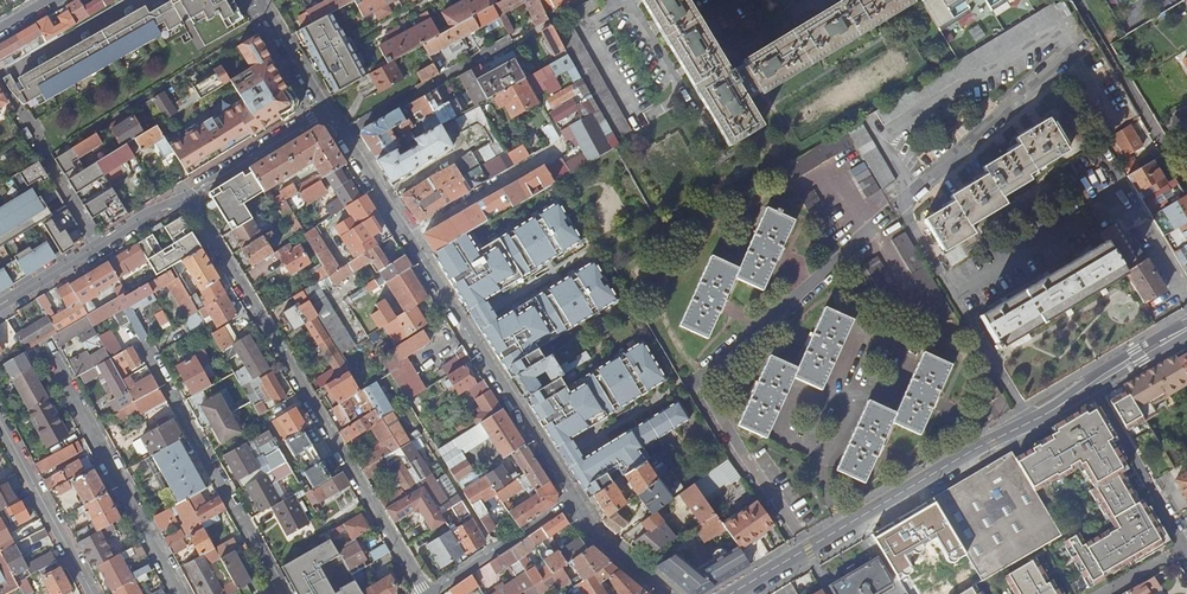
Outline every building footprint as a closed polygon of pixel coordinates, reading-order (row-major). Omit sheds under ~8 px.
[(202,12),(208,22),(214,18),(214,17),(214,16),(215,16),(215,14),(213,12),(217,10),(222,20),(227,17),(231,24),(243,18),(233,0),(172,0),(163,5),(162,2),(161,2),(160,2),(16,85),(10,74),(3,78),(10,90),(20,104),(21,105),(22,105),(23,105),(24,105),(40,96),(44,102),(59,94),(56,87),(62,84),(64,87),(79,78),(77,75),(84,71),(88,78),(103,69),(99,63),(105,59),(107,62),(123,53),(121,50),(127,46),(131,53),(146,44),(142,38),(149,34),(151,37),(166,28),(168,31),(202,12)] [(78,0),(76,0),(65,6),(68,11),(76,25),(83,20),(99,11),(106,7),(102,0),(97,0),(88,5),(90,8),(85,11),(83,8),(78,0)] [(272,3),(275,8),(291,0),(277,0),(272,3)] [(351,0),(328,0),(324,2),(331,13),(352,2),(351,0)] [(353,1),(362,17),(372,12),(377,20),(391,13),(386,4),(394,0),(355,0),(353,1)] [(473,17),(493,6),(495,4),(493,0),(466,0),(442,13),(451,29),(473,17)] [(535,27),(548,20),(543,10),(539,0),(503,0),(495,4),(493,6),(498,17),(502,23),(508,34),(512,31),(504,11),(525,1),(533,17),(531,19),(535,27)] [(543,10),(553,5),(555,8),(568,0),(540,0),(539,0),(543,10)] [(912,4),(910,0),(845,0),(740,63),(742,66),(729,74),(685,0),(640,0),(727,148),(760,128),(744,100),(757,92),(759,95),(912,4)] [(921,1),(937,28),(968,10),(966,5),(975,0),(923,0),(921,1)] [(989,9),(1004,0),(983,0),(989,9)] [(303,28),(329,14),(331,13),(324,2),(297,17),(303,28)] [(1063,2),(1056,6),(1067,18),(1071,15),(1063,2)] [(1056,6),(1053,3),(998,36),(949,65),(873,112),(881,126),(1062,17),(1064,20),(1067,18),(1056,6)] [(482,34),(485,32),(482,27),(498,17),(493,6),(473,17),(478,28),(482,34)] [(58,17),(66,30),(76,25),(68,11),(58,17)] [(378,47),(387,64),(393,61),(423,44),(439,36),(426,12),(419,16),(423,24),(403,34),(398,27),(384,34),(388,42),(378,47)] [(303,28),(300,30),(298,31),(323,78),(325,77),(334,93),(365,76),(339,29),(337,30),(329,14),(303,28)] [(473,17),(451,29),(439,36),(423,44),(429,55),(450,44),(452,47),(459,42),(458,39),(478,28),(473,17)] [(485,32),(502,23),(498,17),(482,27),(485,32)] [(46,18),(35,24),(42,35),(46,42),(64,32),(62,29),(55,33),(46,18)] [(556,60),(566,54),(550,23),(548,20),(535,27),(538,32),(541,31),(556,60)] [(617,138),(631,130),(569,22),(556,30),(617,138)] [(35,24),(0,45),(0,59),(42,35),(35,24)] [(186,137),(170,147),(188,176),(211,161),(209,157),(217,152),(220,156),(250,137),(280,118),(281,121),(295,112),(298,101),(289,87),(287,89),(272,66),(269,68),(264,61),(269,58),(270,57),(257,34),(237,47),(251,69),(230,81),(242,100),(232,106),(233,108),(213,121),(212,118),(185,135),(186,137)] [(567,68),(570,74),(576,71),(566,54),(556,60),(530,74),(525,77),(534,94),(539,92),(536,85),(567,68)] [(492,95),(525,77),(514,59),(485,75),(479,64),(470,69),(486,99),(488,98),(492,95)] [(403,80),(393,61),(387,64),(369,74),(379,92),(403,80)] [(417,72),(423,82),(439,73),(433,63),(417,72)] [(222,84),(223,85),(230,81),(223,69),(220,72),(196,87),(202,97),(222,84)] [(440,124),(453,117),(477,104),(486,99),(470,69),(456,77),(459,83),(462,81),(473,101),(467,104),(462,95),(456,98),(456,97),(444,103),(436,88),(424,95),(435,114),(440,124)] [(570,85),(580,79),(576,71),(570,74),(566,76),(570,85)] [(538,101),(534,94),(525,77),(492,95),(498,108),(503,105),(509,116),(538,101)] [(549,103),(577,88),(575,84),(547,100),(549,103)] [(579,92),(577,88),(549,103),(551,108),(579,92)] [(163,92),(152,99),(154,103),(165,121),(176,114),(163,92)] [(435,114),(424,95),(409,103),(415,113),(420,111),(424,117),(419,120),(425,119),(435,114)] [(477,104),(493,131),(503,125),(488,98),(486,99),(477,104)] [(154,103),(152,99),(140,106),(142,111),(154,103)] [(483,129),(488,137),(495,133),(493,131),(477,104),(453,117),(461,132),(477,124),(483,129)] [(569,113),(564,104),(550,112),(555,122),(569,113)] [(361,135),(376,160),(395,149),(413,139),(426,132),(419,120),(415,113),(405,119),(399,109),(363,129),(361,135)] [(561,129),(581,117),(578,111),(557,123),(561,129)] [(129,113),(108,126),(121,148),(127,144),(134,140),(143,134),(133,117),(132,117),(129,113)] [(439,125),(440,124),(435,114),(425,119),(419,120),(426,132),(439,125)] [(569,126),(588,162),(609,149),(591,114),(569,126)] [(953,203),(924,221),(943,253),(973,235),(969,227),(1005,205),(1001,198),(1029,181),(1027,176),(1067,152),(1047,119),(1014,140),(1018,146),(982,168),(986,175),(950,197),(953,203)] [(857,121),(843,129),(844,132),(852,145),(863,163),(880,191),(894,182),(857,121)] [(559,138),(550,123),(542,128),(551,143),(559,138)] [(376,160),(375,160),(391,186),(412,174),(410,171),(452,148),(439,125),(426,132),(413,139),(417,146),(407,151),(405,149),(403,151),(404,153),(399,156),(395,149),(376,160)] [(141,152),(164,138),(157,126),(143,134),(134,140),(140,150),(141,152)] [(317,127),(249,169),(253,175),(258,184),(263,191),(273,207),(284,200),(319,180),(316,175),(295,188),(292,184),(279,192),(281,195),(274,199),(267,189),(316,160),(318,163),(315,168),(322,179),(332,173),(346,164),(323,129),(317,127)] [(1112,137),(1111,135),(1103,139),(1126,176),(1136,170),(1127,155),(1140,148),(1127,127),(1112,137)] [(792,181),(852,145),(844,132),(784,168),(792,181)] [(96,133),(72,148),(78,159),(102,144),(96,133)] [(495,133),(488,137),(492,144),(431,177),(414,188),(410,182),(398,189),(399,190),(397,191),(417,222),(448,202),(513,164),(506,154),(495,133)] [(134,140),(127,144),(133,155),(140,150),(134,140)] [(127,144),(121,148),(96,163),(104,176),(134,157),(133,155),(127,144)] [(506,154),(513,164),(513,165),(529,155),(523,145),(506,154)] [(78,159),(72,148),(55,159),(91,219),(106,210),(111,218),(105,222),(109,227),(128,215),(112,188),(100,196),(92,183),(104,176),(96,163),(85,170),(78,159)] [(39,161),(20,173),(28,186),(33,183),(35,187),(50,178),(39,161)] [(1165,184),(1151,161),(1136,170),(1126,176),(1150,216),(1166,207),(1168,206),(1157,189),(1165,184)] [(866,199),(880,191),(863,163),(849,170),(866,199)] [(423,234),(434,252),(484,223),(489,219),(485,214),(501,205),(503,207),(510,203),(511,205),(511,206),(531,195),(527,190),(540,183),(543,188),(553,182),(543,165),(423,234)] [(231,221),(236,228),(247,222),(253,219),(244,204),(253,198),(257,195),(246,179),(242,173),(233,178),(209,193),(227,224),(231,221)] [(322,179),(319,180),(323,188),(336,180),(332,173),(322,179)] [(258,184),(253,175),(246,179),(257,195),(263,191),(258,184)] [(292,212),(326,192),(323,188),(319,180),(284,200),(292,212)] [(360,198),(349,181),(334,190),(342,202),(330,210),(333,216),(349,205),(360,198)] [(1168,206),(1175,202),(1165,184),(1157,189),(1168,206)] [(0,209),(0,247),(42,221),(53,238),(34,250),(31,246),(11,259),(13,262),(7,266),(15,279),(28,271),(26,268),(33,264),(35,267),(47,259),(46,256),(52,252),(54,255),(74,243),(64,228),(71,224),(74,228),(79,225),(59,194),(54,197),(57,203),(49,208),(41,196),(38,198),(33,189),(0,209)] [(812,190),(799,198),(819,233),(832,226),(812,190)] [(391,236),(365,195),(360,198),(349,205),(361,223),(356,227),(350,218),(335,228),(347,246),(343,249),(348,255),(351,253),(355,259),(377,245),(391,236)] [(1185,195),(1175,202),(1168,206),(1166,207),(1186,243),(1186,199),(1185,195)] [(491,216),(492,218),(511,206),(511,205),(491,216)] [(1166,207),(1150,216),(1186,277),(1186,243),(1166,207)] [(780,211),(776,209),(775,212),(765,208),(737,269),(710,256),(678,327),(706,340),(734,278),(762,291),(794,221),(779,214),(780,211)] [(1136,222),(1126,208),(1119,213),(1129,227),(1136,222)] [(320,214),(324,221),(331,217),(327,210),(320,214)] [(148,262),(156,275),(172,266),(201,249),(182,217),(164,228),(174,243),(163,251),(153,235),(137,245),(148,262)] [(305,233),(295,217),(291,219),(297,229),(294,231),(298,238),(303,235),(305,233)] [(236,228),(231,221),(227,224),(232,231),(236,228)] [(233,234),(242,249),(262,237),(253,221),(233,234)] [(1132,286),(1142,302),(1164,289),(1141,252),(1133,242),(1128,245),(1115,223),(1100,232),(1105,241),(1125,274),(1132,286)] [(317,226),(305,233),(303,235),(322,266),(328,276),(329,275),(340,269),(318,235),(321,233),(317,226)] [(275,233),(273,230),(262,237),(242,249),(241,249),(251,266),(273,253),(266,241),(271,238),(270,236),(275,233)] [(952,313),(904,232),(891,240),(939,321),(952,313)] [(998,350),(1125,274),(1105,241),(978,317),(995,345),(993,347),(995,351),(997,349),(998,350)] [(108,263),(118,279),(128,273),(125,267),(135,262),(139,268),(148,262),(137,245),(108,263)] [(377,245),(355,259),(347,264),(352,272),(372,260),(382,276),(345,299),(349,306),(386,282),(408,269),(411,267),(404,255),(389,264),(377,245)] [(300,246),(280,257),(290,274),(309,263),(300,246)] [(198,311),(205,307),(225,294),(217,281),(219,280),(201,249),(172,266),(179,278),(192,301),(197,310),(198,311)] [(78,299),(80,302),(81,305),(98,295),(96,292),(118,279),(108,263),(70,286),(78,299)] [(347,264),(340,269),(345,277),(352,272),(347,264)] [(4,268),(12,281),(15,279),(7,266),(4,268)] [(328,276),(322,266),(317,269),(323,279),(328,276)] [(12,281),(4,268),(0,270),(0,288),(12,281)] [(345,277),(340,269),(329,275),(335,283),(345,277)] [(408,269),(386,282),(405,312),(414,306),(427,298),(408,269)] [(170,271),(147,284),(154,297),(157,295),(155,292),(166,285),(187,319),(198,312),(198,311),(197,310),(192,301),(179,278),(175,280),(170,271)] [(341,353),(354,346),(316,283),(302,291),(318,316),(341,353)] [(70,286),(69,284),(58,291),(67,306),(78,299),(70,286)] [(154,297),(147,284),(128,295),(127,292),(126,293),(116,298),(130,323),(140,342),(147,338),(146,335),(134,315),(132,317),(129,312),(127,308),(138,302),(149,296),(151,300),(155,298),(154,297)] [(116,298),(126,293),(122,285),(107,294),(112,301),(116,298)] [(302,291),(284,301),(290,310),(297,306),(307,322),(305,324),(337,375),(347,369),(316,317),(318,316),(302,291)] [(237,315),(225,294),(205,307),(217,327),(237,315)] [(42,295),(36,299),(47,318),(57,333),(78,321),(71,307),(53,318),(50,314),(53,312),(42,295)] [(87,315),(86,316),(91,325),(113,312),(122,327),(130,323),(116,298),(112,301),(87,315)] [(370,315),(379,329),(384,326),(395,318),(383,299),(375,305),(378,310),(370,315)] [(80,302),(71,307),(78,321),(86,316),(87,315),(81,305),(80,302)] [(140,306),(138,302),(127,308),(129,312),(140,306)] [(395,318),(384,326),(395,343),(425,324),(414,306),(405,312),(395,318)] [(852,321),(824,308),(796,369),(769,356),(737,426),(765,439),(793,378),(820,391),(852,321)] [(184,320),(192,334),(206,326),(198,312),(187,319),(184,320)] [(169,322),(164,314),(157,318),(162,326),(169,322)] [(57,333),(51,337),(56,346),(76,334),(91,325),(86,316),(78,321),(57,333)] [(25,352),(51,337),(57,333),(47,318),(24,331),(16,336),(25,352)] [(96,333),(91,325),(76,334),(81,342),(96,333)] [(216,342),(221,351),(226,361),(238,354),(253,379),(268,370),(247,335),(232,344),(223,327),(211,334),(216,342)] [(422,329),(379,356),(387,369),(406,356),(429,342),(422,329)] [(109,331),(98,337),(103,346),(105,349),(110,359),(121,353),(109,331)] [(98,337),(96,333),(81,342),(85,349),(87,348),(89,351),(98,346),(99,349),(103,346),(98,337)] [(471,360),(461,345),(455,353),(458,358),(442,368),(447,376),(463,365),(471,360)] [(121,353),(110,359),(122,380),(127,378),(125,375),(125,374),(121,366),(126,362),(131,371),(141,365),(131,347),(121,353)] [(71,362),(79,376),(77,377),(81,385),(96,376),(92,369),(94,368),(96,367),(100,374),(114,400),(106,404),(112,414),(113,413),(118,422),(138,410),(134,402),(122,380),(110,359),(105,349),(89,357),(87,354),(84,356),(83,355),(71,362)] [(193,397),(210,387),(200,368),(209,362),(202,349),(192,354),(194,357),(176,367),(193,397)] [(528,396),(534,392),(539,389),(540,389),(537,385),(540,383),(537,379),(534,381),(533,378),(541,373),(545,380),(544,380),(547,384),(562,376),(572,369),(589,359),(585,351),(575,358),(577,360),(567,365),(565,362),(557,368),(549,356),(515,376),(528,396)] [(1176,359),(1186,379),(1186,352),(1176,359)] [(22,353),(6,362),(10,368),(26,359),(22,353)] [(918,436),(950,366),(922,353),(894,413),(867,401),(834,471),(863,484),(891,423),(918,436)] [(1123,385),(1125,390),(1144,420),(1154,414),(1150,407),(1147,402),(1169,389),(1172,393),(1177,390),(1174,386),(1176,385),(1177,387),(1186,382),(1186,379),(1176,359),(1174,355),(1123,385)] [(406,356),(387,369),(390,373),(407,401),(426,389),(406,356)] [(26,359),(10,368),(14,375),(10,378),(28,410),(47,399),(26,359)] [(463,365),(447,376),(459,395),(468,389),(476,385),(463,365)] [(94,368),(92,369),(96,376),(100,374),(96,367),(94,368)] [(315,379),(320,388),(324,386),(336,379),(330,369),(315,379)] [(259,378),(274,403),(286,396),(271,372),(259,378)] [(359,392),(347,372),(336,379),(324,386),(330,395),(333,394),(339,404),(348,399),(359,392)] [(122,380),(134,402),(138,410),(143,419),(145,418),(144,415),(166,403),(158,388),(151,375),(133,385),(128,377),(127,378),(122,380)] [(462,424),(466,431),(502,408),(484,380),(476,385),(468,389),(482,412),(462,424)] [(1177,387),(1176,385),(1174,386),(1177,390),(1186,384),(1186,382),(1177,387)] [(993,383),(984,388),(992,402),(1001,397),(993,383)] [(1147,402),(1150,407),(1172,393),(1169,389),(1147,402)] [(1115,398),(1110,401),(1126,430),(1132,427),(1132,428),(1144,421),(1144,420),(1125,390),(1114,396),(1115,398)] [(219,396),(201,406),(222,442),(245,429),(237,414),(232,417),(219,396)] [(28,410),(26,411),(46,447),(67,435),(47,399),(28,410)] [(339,404),(331,409),(341,426),(350,421),(348,417),(356,412),(348,399),(339,404)] [(375,409),(369,399),(362,404),(368,414),(375,409)] [(261,402),(253,406),(259,416),(266,411),(261,402)] [(1089,405),(1083,408),(1087,414),(1093,411),(1089,405)] [(1082,578),(1088,588),(1105,578),(1102,573),(1108,569),(1110,573),(1133,560),(1135,563),(1164,546),(1160,540),(1165,536),(1148,506),(1145,508),(1141,500),(1135,503),(1131,497),(1134,496),(1129,487),(1126,488),(1123,482),(1126,481),(1121,472),(1125,470),(1109,439),(1114,437),(1098,407),(1093,411),(1087,414),(1083,408),(1054,426),(1057,431),(1054,433),(1038,443),(1039,445),(1014,459),(1015,459),(1030,485),(1034,491),(1056,478),(1057,480),(1071,472),(1070,470),(1078,465),(1092,489),(1089,490),(1095,500),(1097,498),(1100,504),(1098,505),(1103,515),(1106,513),(1115,530),(1109,533),(1107,531),(1085,544),(1079,533),(1064,541),(1067,547),(1065,548),(1071,558),(1073,557),(1075,562),(1074,563),(1080,573),(1081,572),(1084,577),(1082,578)] [(313,423),(307,413),(299,418),(293,408),(278,418),(289,437),(313,423)] [(446,464),(449,469),(465,459),(462,453),(489,436),(493,441),(514,427),(502,408),(466,431),(460,435),(437,450),(446,464)] [(368,414),(338,432),(345,442),(370,426),(382,419),(380,417),(375,409),(368,414)] [(400,448),(410,442),(391,411),(380,417),(382,419),(399,448),(400,448)] [(178,440),(182,439),(171,420),(164,424),(161,419),(155,422),(158,428),(141,437),(151,456),(161,450),(176,442),(178,440)] [(380,448),(357,462),(362,470),(377,461),(399,448),(382,419),(370,426),(381,443),(380,448)] [(455,428),(460,435),(466,431),(462,424),(455,428)] [(514,427),(493,441),(503,458),(511,453),(524,474),(538,465),(532,455),(514,427)] [(267,430),(224,455),(238,480),(251,472),(258,468),(253,460),(256,459),(250,449),(248,450),(246,448),(253,444),(261,458),(262,458),(270,471),(286,462),(282,455),(267,430)] [(161,450),(151,456),(144,459),(153,475),(187,457),(178,440),(176,442),(161,450)] [(77,442),(37,463),(42,472),(76,454),(74,451),(80,447),(77,442)] [(420,481),(441,467),(438,464),(428,470),(410,442),(400,448),(411,467),(420,481)] [(265,474),(270,471),(262,458),(261,458),(253,444),(246,448),(248,450),(250,449),(256,459),(253,460),(258,468),(251,472),(256,479),(265,474)] [(293,448),(282,455),(286,462),(294,477),(305,471),(302,466),(304,466),(293,448)] [(1017,560),(1060,535),(1015,459),(1014,459),(1010,452),(932,498),(938,509),(981,581),(1017,560)] [(314,475),(299,484),(302,489),(304,494),(310,491),(313,489),(319,485),(336,475),(326,456),(309,467),(314,475)] [(187,457),(153,475),(162,491),(196,472),(187,457)] [(395,476),(406,470),(400,458),(388,465),(395,476)] [(449,469),(456,481),(472,471),(465,459),(449,469)] [(45,484),(49,491),(51,490),(84,472),(78,461),(52,476),(54,479),(45,484)] [(377,461),(362,470),(366,479),(382,469),(377,461)] [(656,480),(643,461),(623,475),(627,482),(625,484),(629,489),(631,488),(636,495),(656,480)] [(739,479),(727,461),(693,485),(703,499),(728,481),(731,485),(739,479)] [(557,494),(538,465),(524,474),(519,476),(495,492),(499,499),(519,528),(556,504),(557,494)] [(501,466),(485,477),(495,492),(519,476),(518,474),(516,474),(515,472),(510,475),(512,478),(510,479),(501,466)] [(451,507),(461,500),(454,489),(449,491),(454,499),(447,501),(434,480),(444,474),(441,467),(420,481),(423,486),(440,514),(451,507)] [(456,481),(466,497),(479,518),(486,513),(488,512),(481,500),(489,495),(494,502),(499,499),(495,492),(485,477),(479,467),(472,471),(456,481)] [(73,487),(84,506),(106,494),(93,471),(92,471),(91,468),(84,472),(51,490),(55,497),(73,487)] [(407,495),(418,489),(406,470),(395,476),(407,495)] [(349,484),(341,471),(336,475),(319,485),(313,489),(310,491),(318,503),(337,491),(349,484)] [(204,488),(196,472),(162,491),(170,507),(171,507),(174,505),(187,498),(195,494),(203,489),(204,488)] [(251,472),(238,480),(242,487),(244,485),(256,479),(251,472)] [(1186,500),(1186,472),(1175,480),(1186,500)] [(271,507),(281,501),(265,474),(256,479),(244,485),(260,513),(271,507)] [(449,491),(454,489),(444,474),(434,480),(447,501),(454,499),(449,491)] [(0,482),(0,512),(7,508),(18,502),(5,479),(0,482)] [(657,481),(656,480),(636,495),(651,515),(655,513),(672,501),(657,481)] [(611,483),(592,496),(606,518),(614,511),(624,504),(611,483)] [(703,499),(693,485),(684,492),(680,495),(700,526),(715,517),(703,500),(703,499)] [(384,509),(393,523),(406,516),(405,515),(412,511),(420,514),(425,520),(424,520),(431,531),(445,523),(440,514),(423,486),(418,489),(407,495),(398,501),(384,509)] [(304,494),(312,506),(318,503),(310,491),(304,494)] [(380,500),(384,509),(398,501),(393,493),(380,500)] [(92,520),(96,528),(98,531),(101,530),(108,526),(112,524),(120,519),(106,494),(84,506),(86,510),(92,520)] [(225,509),(219,497),(205,504),(202,506),(201,504),(195,494),(187,498),(203,527),(203,529),(219,520),(216,515),(225,509)] [(308,523),(292,495),(281,501),(271,507),(287,535),(308,523)] [(187,498),(174,505),(187,529),(183,531),(184,531),(186,536),(189,535),(203,527),(187,498)] [(468,512),(461,500),(451,507),(455,515),(458,516),(460,515),(461,517),(468,512)] [(18,502),(7,508),(12,519),(16,517),(18,520),(14,522),(16,526),(29,519),(20,502),(18,502)] [(763,532),(772,525),(757,503),(747,510),(761,531),(762,530),(763,532)] [(84,506),(77,509),(80,514),(83,513),(84,512),(84,511),(86,510),(84,506)] [(170,507),(152,517),(157,526),(159,526),(162,530),(176,522),(174,518),(176,516),(171,507),(170,507)] [(981,581),(938,509),(925,516),(968,588),(974,585),(981,581)] [(84,512),(83,513),(89,522),(92,520),(86,510),(84,511),(84,512)] [(737,548),(740,554),(766,536),(763,532),(762,530),(761,531),(747,510),(723,528),(724,530),(737,548)] [(606,518),(601,521),(604,525),(615,534),(627,525),(617,516),(614,511),(606,518)] [(486,513),(479,518),(487,531),(495,527),(486,513)] [(548,537),(569,524),(562,513),(541,527),(548,537)] [(634,544),(648,555),(675,540),(662,523),(663,523),(655,513),(651,515),(640,523),(646,531),(649,529),(651,531),(634,544)] [(1111,528),(1107,531),(1109,533),(1115,530),(1106,513),(1103,515),(1111,528)] [(345,530),(352,540),(369,530),(360,514),(327,533),(331,539),(345,530)] [(715,517),(700,526),(693,530),(700,543),(724,530),(723,528),(715,517)] [(0,552),(14,545),(0,519),(0,552)] [(450,530),(464,553),(484,542),(471,521),(455,531),(452,526),(448,528),(450,530)] [(112,524),(108,526),(112,534),(116,531),(112,524)] [(899,535),(916,564),(932,591),(934,593),(952,593),(910,525),(897,533),(898,533),(899,535)] [(72,534),(77,543),(95,533),(93,530),(90,532),(86,526),(72,534)] [(108,526),(101,530),(98,531),(101,536),(103,534),(107,537),(112,534),(108,526)] [(189,535),(200,555),(214,548),(203,529),(203,527),(189,535)] [(534,546),(548,537),(541,527),(528,536),(534,546)] [(48,534),(45,529),(31,536),(34,542),(48,534)] [(181,530),(164,539),(168,546),(171,545),(181,539),(186,536),(184,531),(182,532),(181,530)] [(464,554),(464,553),(450,530),(426,545),(440,568),(464,554)] [(879,530),(871,535),(896,577),(905,571),(902,566),(910,561),(913,567),(916,564),(899,535),(892,540),(887,542),(879,530)] [(98,566),(113,558),(101,536),(98,531),(95,533),(77,543),(81,550),(83,549),(93,568),(98,566)] [(536,549),(534,546),(528,536),(510,548),(524,570),(531,565),(525,556),(536,549)] [(1165,536),(1160,540),(1164,546),(1169,543),(1165,536)] [(569,561),(587,549),(579,538),(562,549),(553,537),(550,539),(558,551),(566,563),(569,561)] [(181,539),(171,545),(173,548),(176,546),(177,549),(184,545),(181,539)] [(219,557),(219,558),(238,548),(233,539),(214,549),(219,557)] [(362,592),(357,584),(355,580),(345,585),(342,587),(343,588),(337,591),(322,564),(330,560),(332,559),(339,554),(337,550),(331,539),(285,565),(293,580),(290,582),(296,593),(363,593),(362,592)] [(338,552),(345,562),(349,570),(366,560),(356,542),(338,552)] [(98,566),(105,579),(124,568),(123,565),(145,553),(139,543),(113,558),(98,566)] [(233,582),(237,589),(244,585),(250,583),(235,557),(248,550),(245,544),(238,548),(219,558),(227,572),(233,582)] [(377,559),(389,552),(385,544),(372,552),(377,559)] [(27,569),(31,575),(38,571),(56,562),(61,559),(56,550),(26,566),(14,545),(0,552),(13,576),(27,569)] [(586,579),(611,563),(591,546),(587,549),(569,561),(579,574),(576,576),(578,579),(581,578),(583,581),(586,579)] [(205,564),(219,557),(214,549),(214,548),(200,555),(205,564)] [(510,548),(489,562),(496,574),(509,566),(516,578),(494,593),(520,593),(526,590),(533,585),(525,571),(524,570),(510,548)] [(737,548),(726,555),(724,552),(721,551),(718,551),(715,552),(713,554),(712,557),(712,560),(712,563),(704,568),(695,573),(676,554),(654,566),(688,593),(701,593),(749,566),(740,554),(737,548)] [(551,573),(561,566),(566,563),(558,551),(554,553),(550,550),(548,550),(546,551),(546,554),(548,557),(543,560),(551,573)] [(19,589),(16,583),(13,576),(0,552),(0,593),(9,593),(19,589)] [(332,559),(330,560),(334,566),(343,562),(339,554),(332,559)] [(1004,576),(1014,593),(1060,593),(1051,580),(1045,584),(1043,581),(1040,575),(1043,573),(1035,558),(1004,576)] [(850,574),(829,586),(834,593),(874,593),(891,584),(877,559),(856,570),(850,574)] [(902,566),(905,571),(913,567),(910,561),(902,566)] [(38,571),(51,593),(60,593),(71,588),(56,562),(38,571)] [(355,580),(357,584),(376,573),(370,563),(351,574),(355,580)] [(647,592),(611,563),(586,579),(595,593),(607,593),(600,583),(608,578),(613,586),(610,587),(612,590),(615,589),(618,593),(644,593),(647,592)] [(105,579),(112,591),(151,571),(148,565),(131,574),(127,567),(124,568),(105,579)] [(198,588),(214,579),(207,565),(198,570),(197,567),(189,572),(198,588)] [(290,582),(293,580),(285,565),(281,567),(286,576),(284,577),(293,593),(296,593),(290,582)] [(846,569),(850,574),(856,570),(853,565),(846,569)] [(526,590),(529,593),(539,593),(559,581),(562,586),(570,581),(561,566),(551,573),(541,580),(533,585),(526,590)] [(532,567),(525,571),(533,585),(541,580),(532,567)] [(136,584),(142,580),(143,583),(157,575),(154,569),(151,571),(112,591),(113,593),(141,593),(136,584)] [(363,593),(394,593),(396,586),(390,575),(362,592),(363,593)] [(471,575),(449,589),(452,593),(466,593),(478,586),(471,575)] [(19,589),(22,593),(32,593),(24,579),(16,583),(19,589)] [(214,579),(198,588),(201,593),(213,593),(220,590),(214,579)] [(586,579),(583,581),(578,584),(584,593),(595,593),(586,579)] [(237,589),(233,582),(222,588),(222,590),(221,592),(222,593),(231,593),(237,590),(237,589)] [(570,589),(574,593),(584,593),(578,584),(570,589)] [(237,589),(237,590),(239,593),(249,593),(244,585),(237,589)] [(974,585),(968,588),(959,593),(980,593),(974,585)]
